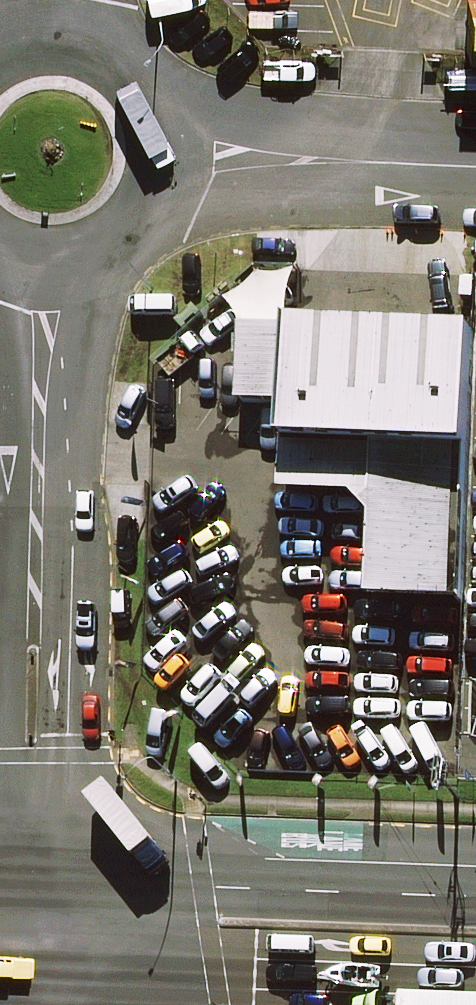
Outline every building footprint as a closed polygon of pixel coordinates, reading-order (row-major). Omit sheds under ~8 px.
[(473,330),(288,322),(282,495),(372,498),(369,599),(463,603),(473,330)]
